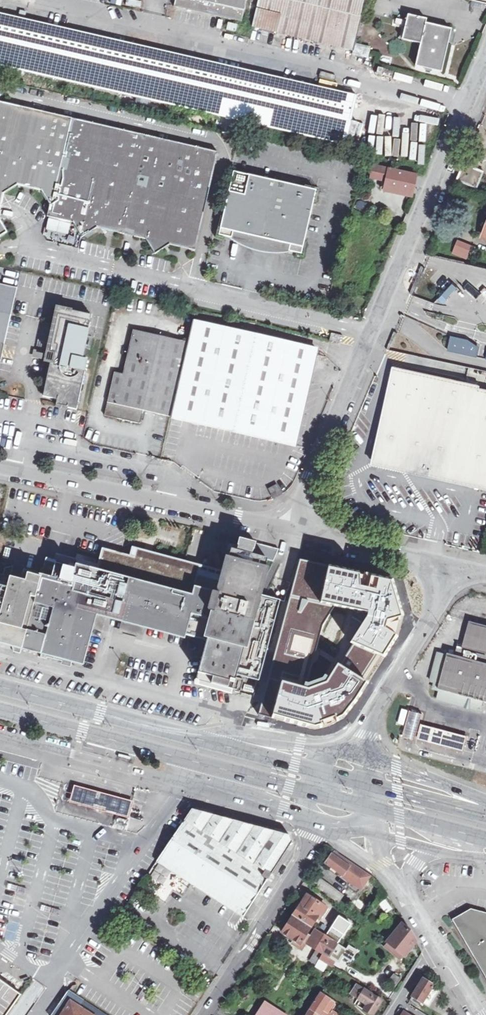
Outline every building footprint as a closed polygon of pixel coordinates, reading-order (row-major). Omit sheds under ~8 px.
[(245,23),(250,0),(178,0),(177,7),(245,23)] [(255,27),(354,50),(352,56),(365,59),(366,53),(368,47),(353,43),(363,0),(262,0),(255,27)] [(438,72),(439,71),(449,28),(422,22),(423,18),(406,13),(404,21),(393,18),(392,23),(403,26),(399,38),(417,43),(412,64),(412,66),(438,72)] [(0,16),(0,66),(346,145),(357,97),(0,16)] [(274,67),(273,73),(292,78),(293,71),(274,67)] [(217,152),(0,102),(0,198),(1,193),(15,185),(38,190),(48,204),(45,216),(71,222),(80,237),(94,228),(144,239),(153,255),(168,244),(194,251),(217,152)] [(477,163),(465,158),(464,163),(457,178),(477,187),(484,171),(475,167),(477,163)] [(384,180),(381,188),(408,194),(413,174),(371,164),(368,176),(380,179),(384,180)] [(230,171),(217,235),(230,238),(231,231),(251,236),(248,248),(265,251),(268,240),(288,244),(286,250),(300,253),(314,190),(301,187),(272,181),(230,171)] [(273,177),(272,181),(301,187),(302,183),(273,177)] [(0,284),(0,353),(16,288),(0,284)] [(446,306),(460,290),(454,285),(440,301),(446,306)] [(91,315),(56,308),(46,352),(53,354),(52,357),(51,362),(43,396),(76,404),(86,360),(81,359),(91,315)] [(255,335),(192,321),(186,342),(170,418),(234,432),(294,446),(309,382),(316,349),(255,335)] [(170,418),(186,342),(183,342),(132,330),(122,375),(113,373),(104,415),(139,424),(142,411),(170,418)] [(329,340),(341,343),(343,336),(330,333),(329,340)] [(468,341),(451,337),(447,352),(475,358),(477,349),(467,346),(468,341)] [(34,350),(32,358),(44,360),(46,353),(34,350)] [(53,354),(46,352),(44,360),(51,362),(52,357),(53,354)] [(369,467),(485,493),(485,395),(476,393),(477,390),(476,389),(462,386),(391,370),(369,467)] [(464,378),(462,386),(476,389),(478,381),(464,378)] [(76,404),(57,400),(55,406),(75,410),(77,404),(76,404)] [(273,499),(281,496),(277,486),(268,489),(273,499)] [(232,550),(223,582),(206,646),(194,691),(230,700),(238,674),(262,681),(282,600),(259,594),(268,560),(275,561),(280,549),(241,539),(238,551),(232,550)] [(103,550),(98,572),(179,593),(181,584),(184,572),(186,566),(148,556),(144,555),(143,561),(103,550)] [(409,591),(404,580),(393,572),(330,557),(307,552),(296,596),(275,678),(266,712),(295,721),(296,722),(310,725),(326,726),(332,725),(339,723),(347,718),(371,683),(375,676),(387,658),(400,638),(408,624),(412,612),(412,602),(409,591)] [(96,561),(78,557),(76,564),(95,569),(96,561)] [(128,625),(145,629),(206,646),(223,582),(199,576),(196,588),(181,584),(179,593),(98,572),(77,566),(75,574),(65,571),(65,568),(61,567),(57,566),(57,564),(47,561),(43,578),(22,649),(41,655),(41,658),(71,666),(72,664),(82,667),(96,616),(128,625)] [(22,649),(43,578),(25,574),(22,583),(12,581),(14,570),(6,572),(5,579),(0,578),(0,649),(2,641),(9,643),(13,656),(17,654),(19,653),(21,653),(22,649)] [(199,576),(184,572),(181,584),(196,588),(199,576)] [(469,623),(463,647),(456,645),(453,656),(448,654),(440,685),(485,697),(485,628),(469,623)] [(141,643),(145,629),(128,625),(124,639),(132,641),(141,643)] [(434,685),(439,686),(447,658),(436,655),(429,684),(434,685)] [(65,668),(71,666),(41,658),(39,663),(47,665),(47,663),(62,666),(62,669),(65,668)] [(478,714),(482,698),(439,686),(438,692),(436,702),(478,714)] [(463,751),(466,736),(433,727),(420,724),(422,714),(409,711),(402,736),(416,739),(430,742),(463,751)] [(133,801),(73,786),(69,803),(128,818),(133,801)] [(185,879),(227,819),(210,815),(190,810),(156,860),(185,879)] [(207,893),(212,897),(259,828),(243,824),(227,819),(185,879),(195,885),(207,893)] [(276,833),(259,828),(212,897),(242,916),(290,841),(287,835),(276,833)] [(369,878),(349,863),(334,853),(324,867),(330,871),(330,872),(334,875),(335,874),(340,877),(341,877),(361,890),(369,878)] [(190,892),(195,885),(185,879),(156,860),(146,877),(152,881),(158,872),(190,892)] [(338,906),(343,898),(317,880),(312,887),(323,895),(338,906)] [(5,884),(3,890),(26,896),(28,890),(5,884)] [(237,923),(242,916),(212,897),(207,893),(202,901),(237,923)] [(300,905),(292,917),(310,929),(316,920),(318,921),(325,910),(308,900),(303,907),(300,905)] [(39,905),(38,911),(59,917),(61,911),(39,905)] [(472,911),(469,913),(457,919),(485,972),(485,915),(472,911)] [(310,929),(292,917),(281,935),(288,940),(286,943),(297,949),(299,946),(303,948),(310,937),(306,935),(310,929)] [(381,948),(382,948),(391,955),(400,962),(415,941),(412,935),(410,931),(405,929),(407,926),(406,923),(405,922),(402,926),(399,924),(381,948)] [(306,946),(314,951),(323,937),(315,932),(306,946)] [(338,936),(333,943),(338,946),(346,951),(350,944),(338,936)] [(338,946),(333,943),(323,937),(314,951),(322,956),(319,961),(326,965),(329,967),(333,962),(327,958),(331,951),(334,953),(338,946)] [(391,955),(382,948),(376,955),(386,962),(391,955)] [(317,965),(319,961),(322,956),(314,951),(307,962),(315,968),(317,965)] [(394,973),(386,983),(392,988),(400,978),(394,973)] [(35,1004),(28,999),(22,995),(0,980),(0,1014),(27,1014),(35,1004)] [(434,987),(422,981),(411,999),(430,1010),(440,993),(434,989),(434,987)] [(355,986),(349,996),(359,1002),(356,1007),(368,1014),(372,1014),(380,1002),(355,986)] [(148,993),(142,989),(135,999),(141,1002),(148,993)] [(93,1007),(82,1001),(69,993),(65,998),(55,1014),(105,1014),(93,1007)] [(314,1014),(335,1014),(332,1013),(336,1006),(321,996),(318,1000),(314,1006),(310,1012),(314,1014)] [(314,997),(310,1003),(314,1006),(318,1000),(314,997)] [(266,1006),(260,1014),(282,1014),(266,1006)]
